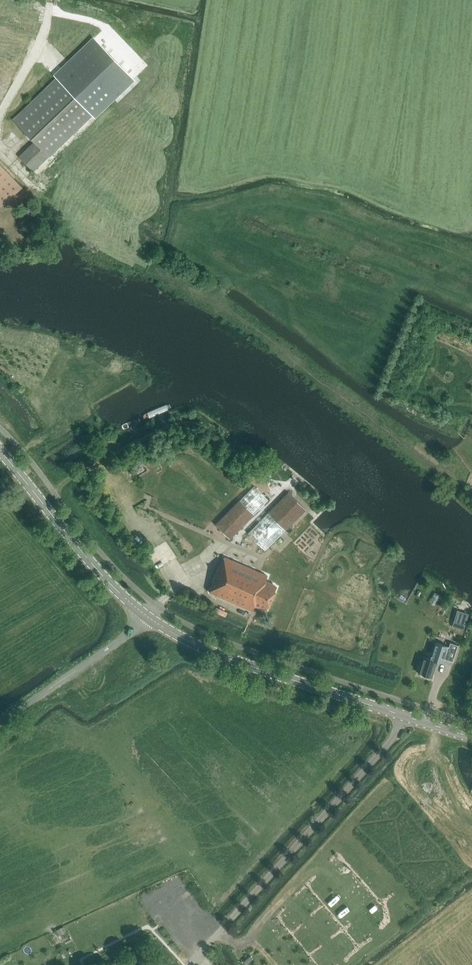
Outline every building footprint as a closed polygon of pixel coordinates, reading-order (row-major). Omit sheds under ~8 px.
[(92,115),(94,117),(133,79),(95,38),(54,76),(56,78),(13,119),(34,142),(19,156),(33,171),(49,157),(92,115)] [(1,207),(5,203),(23,186),(0,163),(0,206),(1,207)] [(22,181),(30,189),(34,185),(26,176),(22,181)] [(240,500),(215,525),(230,539),(254,514),(268,500),(254,486),(240,500)] [(268,513),(248,533),(265,550),(283,533),(306,509),(288,492),(268,513)] [(270,584),(268,583),(268,582),(265,581),(268,576),(224,557),(209,592),(252,611),(255,605),(260,607),(261,609),(263,610),(264,609),(266,610),(276,587),(274,586),(274,585),(271,584),(270,584)] [(455,617),(452,626),(463,630),(467,618),(460,615),(459,618),(455,617)] [(450,642),(449,646),(435,642),(435,644),(434,644),(432,651),(433,652),(431,656),(430,659),(424,657),(419,673),(420,674),(421,675),(425,676),(426,676),(431,677),(434,667),(436,668),(438,661),(443,663),(444,659),(453,661),(458,645),(450,642)] [(56,931),(59,936),(66,932),(63,927),(56,931)]
